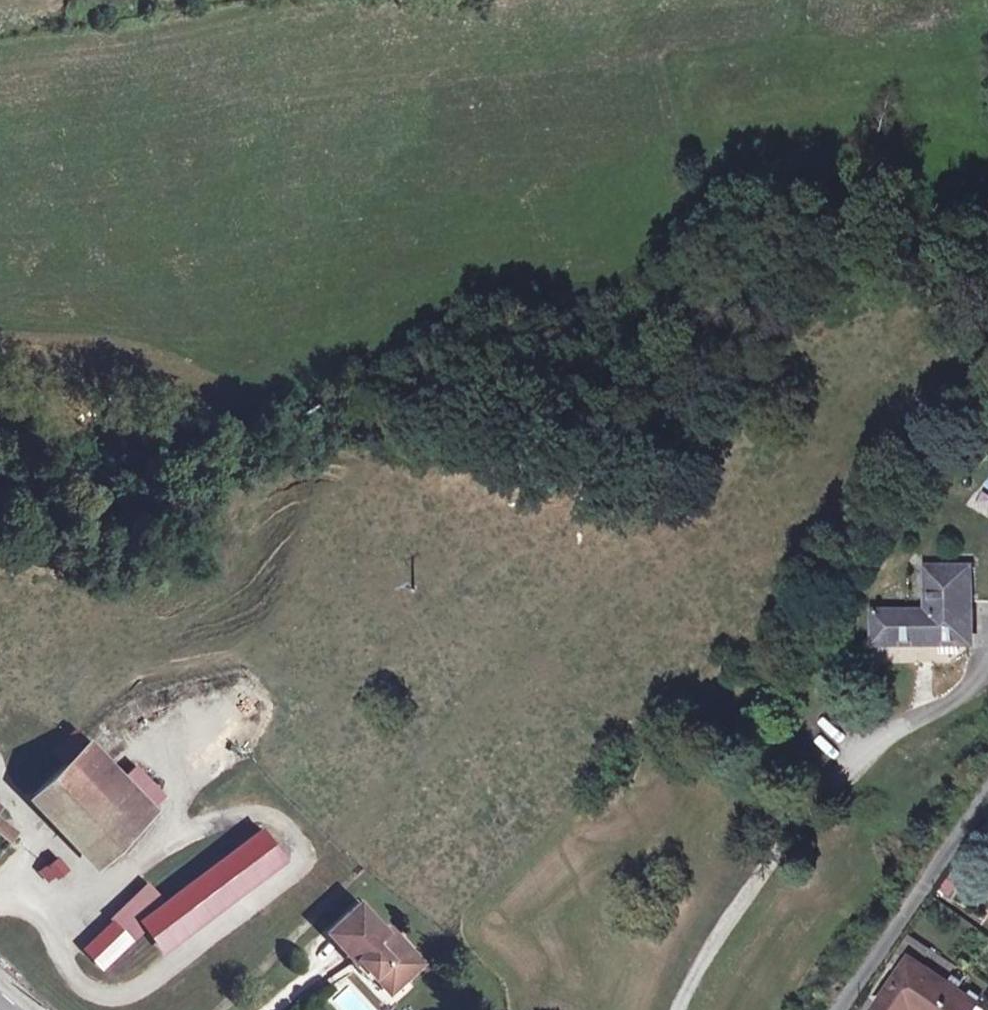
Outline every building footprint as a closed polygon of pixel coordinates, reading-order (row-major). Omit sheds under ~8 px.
[(909,613),(876,613),(877,645),(922,645),(921,640),(933,640),(933,643),(970,643),(970,625),(972,625),(972,568),(929,569),(929,616),(909,616),(909,613)] [(75,730),(21,781),(32,795),(86,743),(75,730)] [(32,795),(31,796),(63,829),(119,775),(87,743),(86,743),(32,795)] [(119,775),(63,829),(98,866),(154,812),(119,775)] [(10,841),(16,833),(0,820),(0,833),(10,841)] [(261,829),(140,920),(161,947),(281,856),(261,829)] [(58,855),(39,871),(50,886),(70,870),(58,855)] [(359,902),(327,931),(354,960),(357,958),(373,975),(384,987),(400,973),(405,979),(422,963),(389,928),(386,931),(359,902)] [(114,923),(86,950),(101,966),(129,939),(114,923)] [(899,951),(868,998),(880,1006),(912,960),(899,951)] [(354,960),(351,963),(368,980),(373,975),(357,958),(354,960)] [(878,1009),(974,1009),(978,1004),(912,960),(880,1006),(878,1009)] [(400,973),(384,987),(390,993),(405,979),(400,973)]
